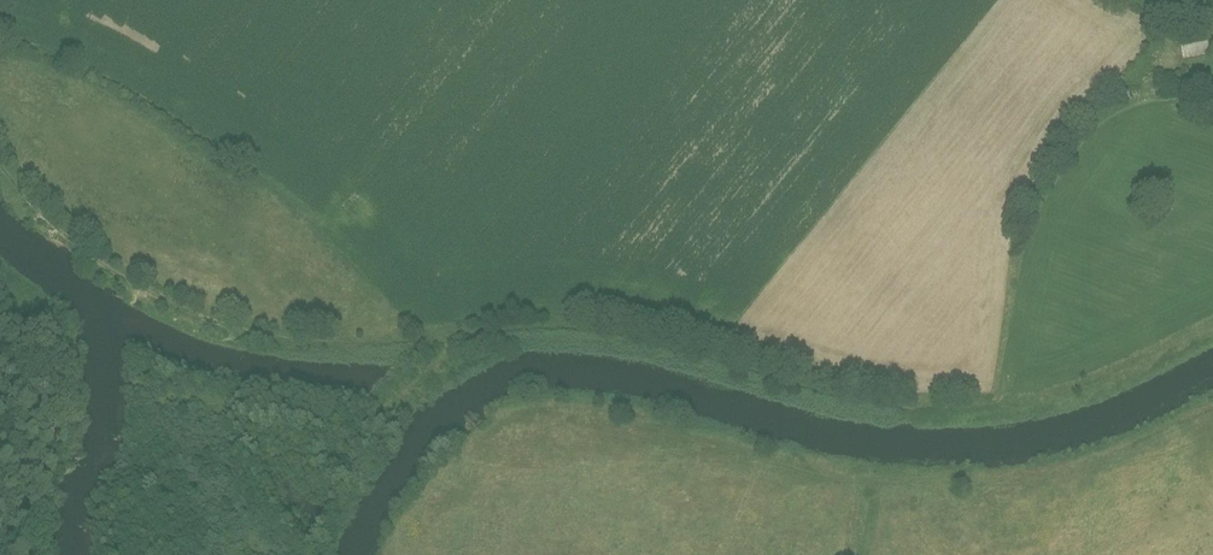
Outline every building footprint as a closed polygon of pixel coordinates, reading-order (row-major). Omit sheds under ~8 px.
[(1184,42),(1187,59),(1212,54),(1212,37),(1184,42)]
